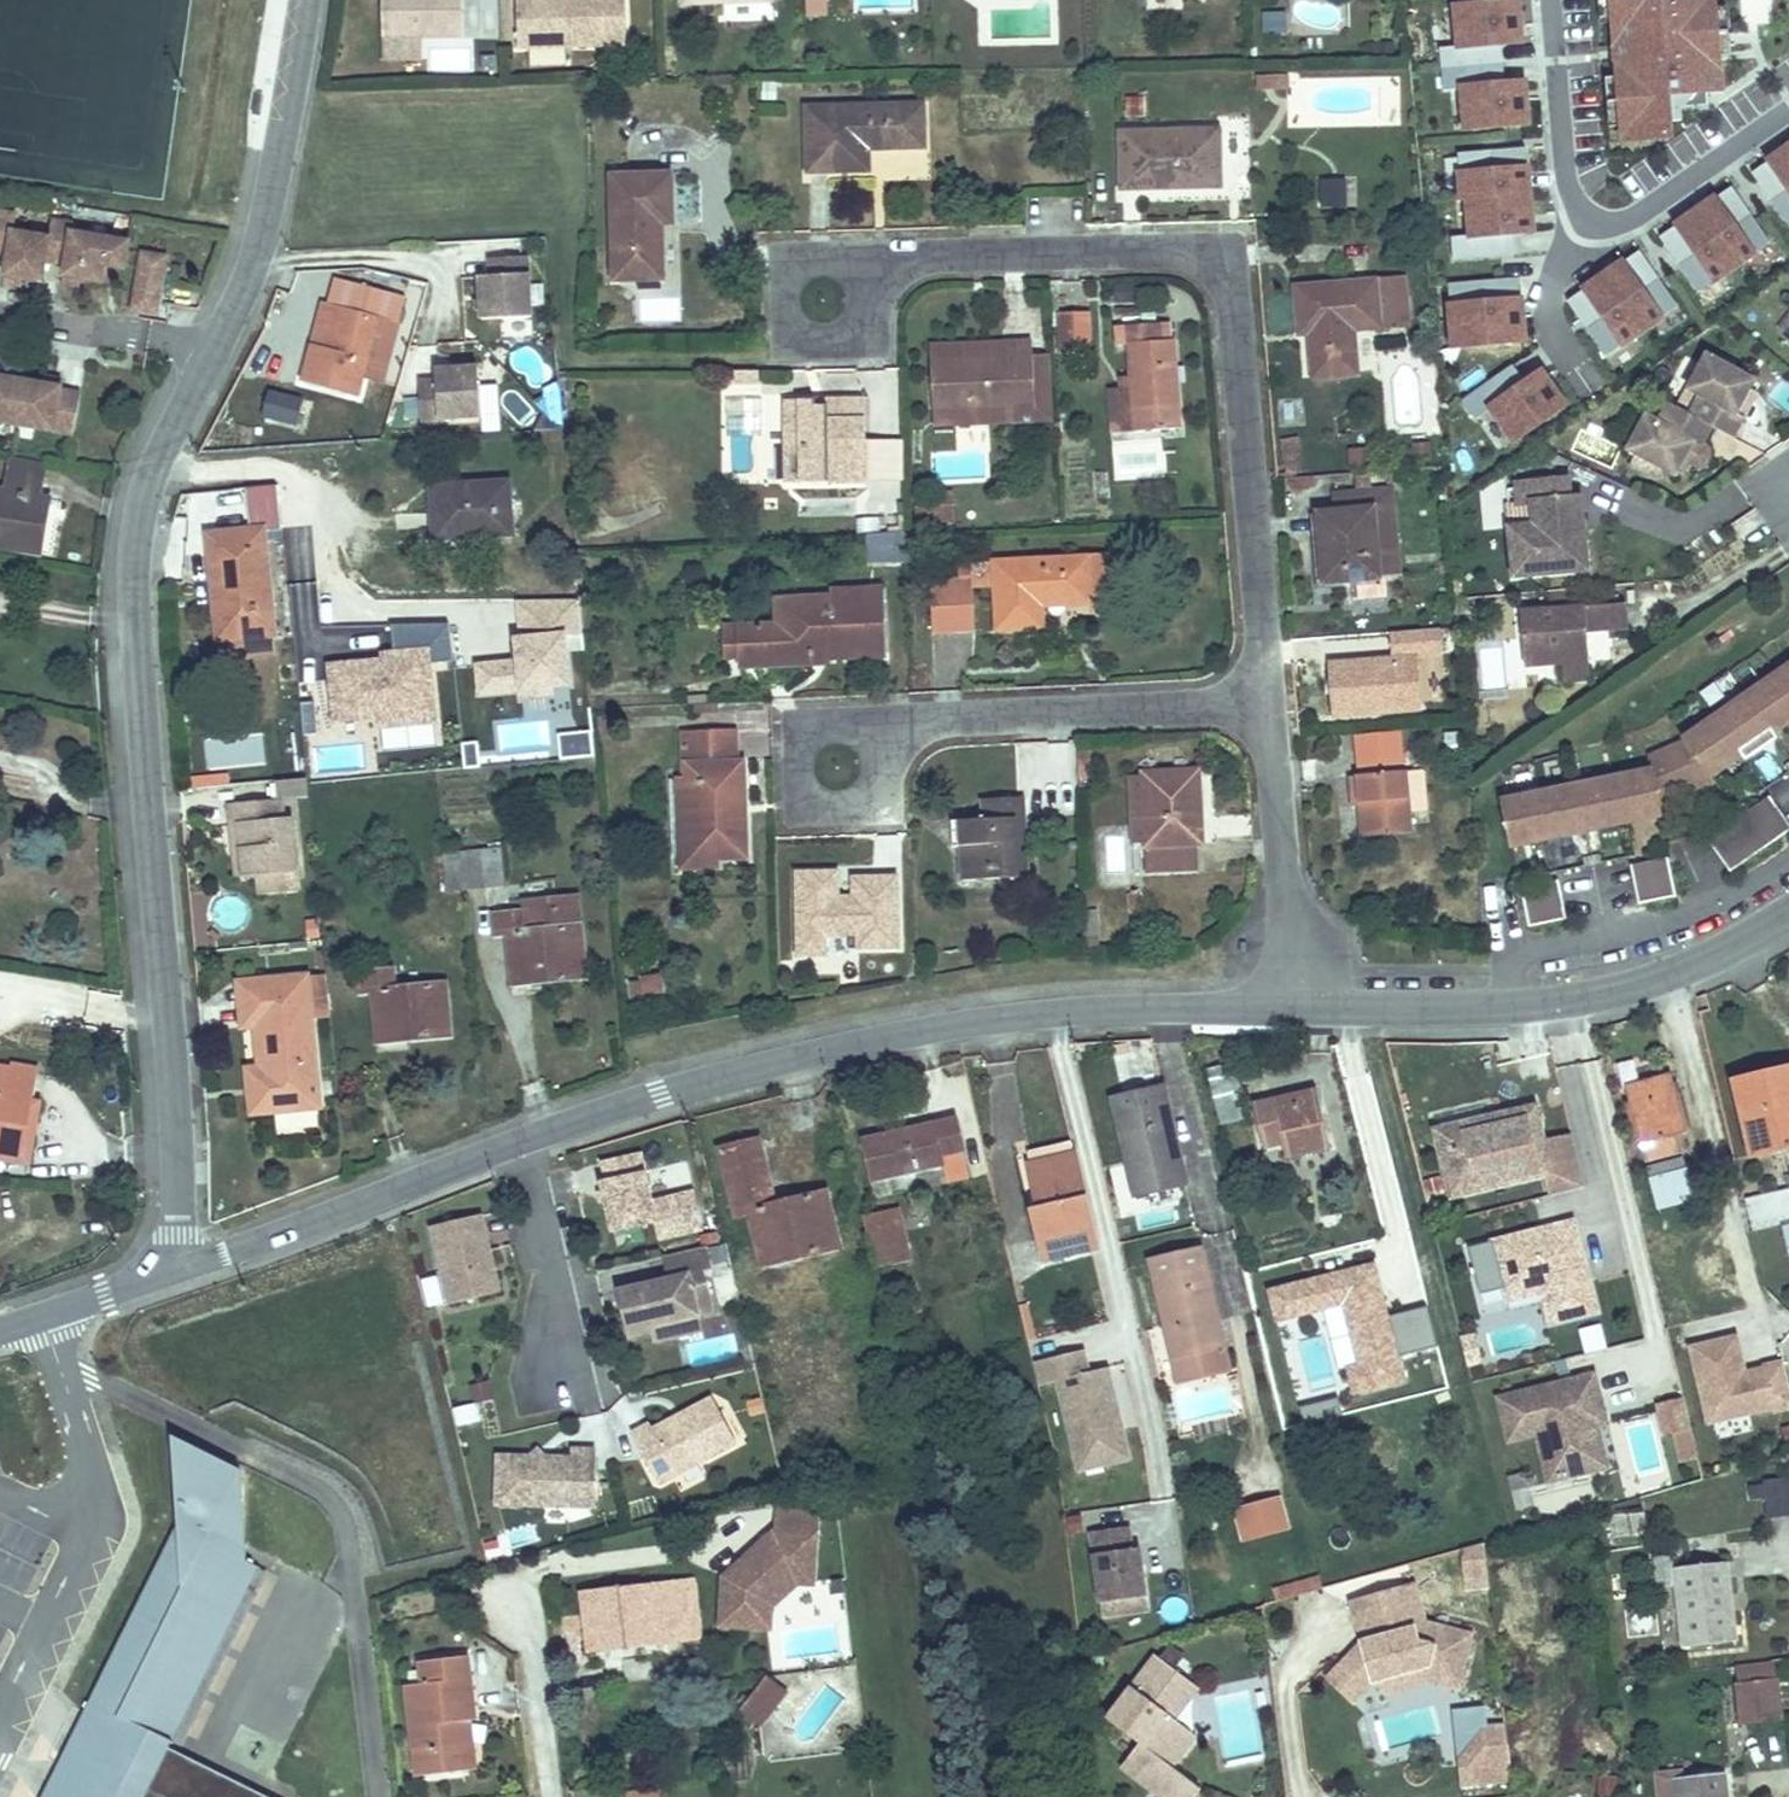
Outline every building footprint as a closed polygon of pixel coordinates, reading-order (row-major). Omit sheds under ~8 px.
[(386,37),(462,34),(461,0),(385,0),(386,37)] [(521,48),(628,44),(626,0),(520,0),(521,48)] [(826,0),(805,0),(804,17),(825,18),(826,0)] [(1624,142),(1671,138),(1669,123),(1683,121),(1682,108),(1709,106),(1706,91),(1722,90),(1714,0),(1612,0),(1624,142)] [(1457,46),(1437,47),(1441,88),(1461,86),(1465,126),(1526,121),(1523,97),(1515,98),(1513,80),(1502,81),(1499,43),(1510,42),(1509,27),(1517,26),(1515,1),(1454,6),(1457,46)] [(918,99),(804,103),(807,167),(868,165),(867,143),(920,141),(918,99)] [(1218,125),(1119,128),(1121,185),(1219,182),(1218,125)] [(1748,171),(1787,226),(1788,225),(1788,143),(1748,171)] [(1450,238),(1451,258),(1513,254),(1511,233),(1523,232),(1521,215),(1529,215),(1525,149),(1462,153),(1466,198),(1472,198),(1475,236),(1450,238)] [(671,175),(614,177),(616,281),(660,280),(659,225),(671,225),(671,175)] [(1320,207),(1347,207),(1347,181),(1320,181),(1320,207)] [(1767,239),(1729,185),(1657,235),(1696,290),(1767,239)] [(2,251),(0,263),(0,272),(16,275),(35,278),(39,257),(58,261),(57,272),(74,276),(94,279),(96,261),(117,265),(122,239),(65,229),(67,221),(46,217),(43,235),(8,229),(10,212),(0,210),(0,251),(2,251)] [(158,253),(135,249),(126,305),(149,309),(158,253)] [(1676,304),(1637,249),(1565,300),(1604,354),(1676,304)] [(492,253),(493,266),(530,265),(530,252),(492,253)] [(480,266),(481,309),(531,308),(530,265),(493,266),(480,266)] [(16,275),(0,272),(0,279),(15,281),(16,275)] [(73,282),(74,276),(57,272),(56,279),(73,282)] [(1404,272),(1295,281),(1298,327),(1309,327),(1312,369),(1355,367),(1352,323),(1408,319),(1404,272)] [(310,342),(300,382),(359,398),(364,379),(384,383),(400,319),(406,295),(335,276),(329,301),(320,301),(315,327),(310,342)] [(1517,277),(1445,283),(1451,346),(1522,340),(1520,315),(1511,316),(1510,301),(1519,300),(1517,277)] [(1089,310),(1057,312),(1060,349),(1092,348),(1089,310)] [(1157,317),(1109,321),(1111,342),(1123,342),(1132,425),(1178,422),(1168,336),(1159,337),(1157,317)] [(1030,402),(1026,350),(1024,335),(1003,336),(1003,351),(929,355),(932,408),(1030,402)] [(1054,400),(1051,349),(1026,350),(1030,402),(1054,400)] [(478,416),(476,355),(434,356),(434,377),(436,417),(478,416)] [(1755,380),(1707,356),(1690,391),(1699,396),(1691,413),(1669,402),(1659,421),(1647,415),(1629,449),(1677,473),(1685,456),(1693,440),(1702,444),(1712,424),(1734,435),(1744,416),(1738,413),(1755,380)] [(1539,370),(1524,382),(1509,364),(1462,399),(1506,457),(1569,410),(1539,370)] [(55,376),(38,373),(36,381),(54,384),(55,376)] [(67,430),(74,390),(54,386),(54,384),(36,381),(0,375),(0,419),(67,430)] [(436,417),(434,377),(419,377),(420,417),(436,417)] [(263,419),(296,427),(302,401),(269,392),(263,419)] [(779,394),(781,450),(798,450),(799,477),(861,475),(859,392),(779,394)] [(534,399),(538,431),(561,429),(557,397),(534,399)] [(1702,444),(1693,440),(1685,456),(1699,464),(1706,462),(1710,455),(1708,447),(1702,444)] [(798,450),(781,450),(781,477),(799,477),(798,450)] [(1322,575),(1348,572),(1378,570),(1392,568),(1383,484),(1365,485),(1364,471),(1347,472),(1349,487),(1330,489),(1331,505),(1314,506),(1322,575)] [(34,550),(37,526),(26,524),(31,477),(0,473),(0,475),(0,545),(34,550)] [(501,480),(427,483),(429,536),(503,531),(501,480)] [(1532,504),(1536,549),(1538,575),(1587,570),(1581,496),(1565,498),(1564,484),(1519,487),(1520,504),(1532,504)] [(246,489),(248,524),(256,524),(256,532),(280,530),(277,486),(246,489)] [(248,524),(203,530),(206,595),(218,595),(221,635),(266,631),(256,532),(256,524),(248,524)] [(991,557),(995,628),(1043,626),(1043,602),(1113,598),(1110,549),(1088,551),(991,557)] [(1538,575),(1536,549),(1513,551),(1515,577),(1538,575)] [(1378,570),(1348,572),(1351,593),(1380,591),(1378,570)] [(791,616),(741,620),(744,663),(817,660),(817,646),(851,644),(852,652),(885,651),(883,597),(840,599),(840,590),(790,593),(791,616)] [(972,590),(942,593),(944,629),(976,627),(972,590)] [(521,690),(567,687),(563,636),(580,634),(578,600),(515,604),(521,690)] [(1522,669),(1563,665),(1593,663),(1590,632),(1626,630),(1624,606),(1519,615),(1522,669)] [(430,651),(314,671),(321,736),(435,727),(430,651)] [(1648,774),(1658,815),(1677,803),(1674,798),(1701,781),(1701,780),(1730,761),(1733,764),(1763,744),(1761,740),(1788,721),(1788,664),(1786,661),(1770,672),(1772,677),(1757,687),(1754,683),(1736,694),(1739,699),(1724,710),(1720,704),(1704,717),(1703,717),(1688,727),(1690,731),(1675,741),(1676,743),(1678,747),(1647,768),(1648,774)] [(1593,663),(1563,665),(1565,683),(1595,682),(1593,663)] [(1396,724),(1350,728),(1351,751),(1398,747),(1396,724)] [(738,733),(689,735),(695,858),(751,856),(746,763),(741,763),(738,733)] [(1398,747),(1351,751),(1358,829),(1405,825),(1398,747)] [(1199,769),(1146,771),(1149,834),(1150,867),(1198,865),(1198,844),(1203,844),(1199,769)] [(1149,834),(1146,771),(1131,772),(1134,834),(1149,834)] [(1658,815),(1648,774),(1630,777),(1629,773),(1611,777),(1610,777),(1592,781),(1592,786),(1577,790),(1561,793),(1559,788),(1542,792),(1520,797),(1521,801),(1503,806),(1514,857),(1531,854),(1530,848),(1552,843),(1565,840),(1566,845),(1587,841),(1588,840),(1607,837),(1606,832),(1621,829),(1639,825),(1639,829),(1660,825),(1658,815)] [(985,816),(958,818),(959,845),(960,878),(1013,876),(1009,815),(1023,815),(1022,795),(985,796),(985,816)] [(219,801),(221,821),(232,821),(238,873),(247,872),(272,870),(286,867),(281,815),(271,817),(268,796),(219,801)] [(1719,879),(1781,836),(1760,805),(1697,848),(1719,879)] [(959,845),(958,818),(944,819),(946,845),(959,845)] [(232,821),(221,821),(226,873),(238,873),(232,821)] [(478,848),(443,852),(445,877),(461,876),(480,875),(478,848)] [(273,894),(272,870),(247,872),(249,897),(273,894)] [(1670,870),(1631,879),(1637,905),(1641,916),(1677,907),(1670,870)] [(1554,897),(1524,904),(1528,928),(1531,940),(1571,932),(1563,895),(1554,897)] [(523,904),(490,908),(492,927),(504,927),(508,958),(516,958),(518,976),(579,970),(574,922),(526,927),(523,904)] [(391,967),(354,971),(356,987),(368,987),(371,1018),(382,1018),(384,1033),(447,1026),(442,976),(393,983),(391,967)] [(662,970),(645,972),(648,1004),(665,1003),(662,970)] [(302,972),(245,977),(248,1020),(252,1060),(263,1060),(268,1106),(315,1103),(302,972)] [(248,1020),(245,977),(234,979),(238,1020),(248,1020)] [(244,1106),(268,1106),(263,1060),(252,1060),(241,1061),(244,1106)] [(17,1148),(32,1068),(0,1062),(0,1145),(17,1148)] [(1221,1073),(1209,1077),(1223,1131),(1244,1125),(1233,1085),(1225,1088),(1221,1073)] [(1671,1074),(1624,1086),(1644,1161),(1677,1154),(1673,1137),(1685,1133),(1671,1074)] [(1737,1087),(1757,1163),(1788,1153),(1788,1082),(1782,1084),(1778,1074),(1737,1087)] [(1317,1086),(1251,1102),(1262,1143),(1280,1139),(1284,1153),(1330,1144),(1317,1086)] [(1166,1087),(1116,1101),(1140,1199),(1191,1186),(1184,1160),(1171,1163),(1167,1151),(1182,1147),(1166,1087)] [(1549,1195),(1584,1186),(1570,1132),(1546,1138),(1537,1102),(1433,1127),(1450,1199),(1544,1176),(1549,1195)] [(956,1116),(867,1138),(877,1178),(944,1162),(942,1153),(965,1147),(956,1116)] [(761,1138),(722,1146),(740,1214),(753,1211),(768,1261),(840,1243),(825,1190),(779,1202),(761,1138)] [(1036,1151),(1039,1163),(1084,1151),(1082,1141),(1036,1151)] [(611,1172),(606,1173),(617,1222),(660,1212),(645,1145),(607,1153),(611,1172)] [(1084,1151),(1039,1163),(1049,1206),(1040,1209),(1051,1256),(1104,1243),(1084,1151)] [(1646,1173),(1658,1225),(1693,1215),(1679,1163),(1646,1173)] [(895,1183),(875,1184),(876,1206),(896,1205),(895,1183)] [(898,1207),(867,1214),(872,1236),(904,1227),(898,1207)] [(486,1209),(434,1221),(453,1299),(505,1285),(486,1209)] [(1574,1221),(1489,1242),(1505,1302),(1541,1295),(1549,1325),(1600,1314),(1574,1221)] [(712,1237),(668,1248),(673,1271),(645,1277),(647,1286),(635,1289),(625,1292),(634,1328),(658,1323),(656,1317),(680,1312),(720,1302),(710,1263),(718,1261),(712,1237)] [(1202,1249),(1155,1262),(1180,1356),(1231,1342),(1223,1320),(1213,1324),(1207,1307),(1219,1303),(1202,1249)] [(1381,1261),(1276,1287),(1283,1315),(1352,1298),(1368,1361),(1360,1363),(1367,1390),(1411,1379),(1405,1355),(1446,1344),(1436,1303),(1394,1314),(1381,1261)] [(647,1286),(645,1277),(632,1280),(635,1289),(647,1286)] [(680,1312),(656,1317),(658,1323),(660,1333),(684,1328),(680,1312)] [(1600,1325),(1578,1329),(1583,1354),(1605,1350),(1600,1325)] [(736,1334),(687,1339),(690,1364),(738,1360),(736,1334)] [(1687,1346),(1706,1429),(1788,1410),(1788,1393),(1782,1362),(1745,1371),(1736,1334),(1687,1346)] [(1231,1342),(1180,1356),(1187,1380),(1237,1365),(1231,1342)] [(1085,1351),(1034,1364),(1040,1386),(1054,1383),(1075,1474),(1131,1462),(1110,1368),(1090,1374),(1085,1351)] [(1597,1372),(1494,1396),(1505,1444),(1536,1436),(1547,1484),(1610,1469),(1600,1428),(1610,1426),(1597,1372)] [(638,1428),(664,1478),(678,1470),(711,1453),(743,1436),(719,1392),(659,1424),(656,1418),(638,1428)] [(1345,1395),(1307,1405),(1311,1422),(1350,1413),(1345,1395)] [(1683,1399),(1656,1405),(1663,1436),(1673,1433),(1681,1464),(1698,1459),(1683,1399)] [(475,1406),(452,1409),(454,1427),(477,1425),(475,1406)] [(106,1716),(67,1796),(212,1796),(159,1771),(172,1742),(176,1735),(175,1735),(262,1561),(242,1551),(234,1547),(239,1534),(248,1539),(243,1464),(176,1431),(180,1505),(193,1511),(180,1521),(88,1707),(106,1716)] [(501,1451),(500,1500),(575,1502),(576,1483),(600,1483),(601,1445),(575,1445),(575,1452),(548,1452),(541,1459),(534,1451),(501,1451)] [(541,1445),(534,1451),(541,1459),(548,1452),(541,1445)] [(1757,1480),(1758,1495),(1771,1495),(1773,1516),(1788,1515),(1788,1477),(1757,1480)] [(576,1483),(575,1502),(599,1502),(600,1483),(576,1483)] [(1282,1498),(1235,1512),(1242,1542),(1290,1530),(1282,1498)] [(819,1508),(775,1506),(773,1530),(719,1577),(716,1630),(772,1633),(772,1609),(797,1587),(814,1588),(819,1508)] [(1133,1528),(1088,1533),(1100,1619),(1147,1614),(1133,1528)] [(248,1539),(239,1534),(234,1547),(242,1551),(248,1539)] [(1496,1569),(1493,1539),(1471,1545),(1474,1572),(1496,1569)] [(1675,1579),(1674,1563),(1673,1548),(1656,1549),(1658,1580),(1675,1579)] [(1726,1559),(1674,1563),(1675,1579),(1681,1643),(1734,1639),(1726,1559)] [(262,1561),(175,1735),(176,1735),(186,1740),(273,1566),(262,1561)] [(1423,1581),(1360,1599),(1372,1639),(1338,1675),(1363,1699),(1396,1689),(1408,1701),(1467,1684),(1481,1631),(1438,1620),(1434,1621),(1423,1581)] [(680,1582),(583,1595),(588,1642),(618,1640),(620,1649),(687,1642),(680,1582)] [(419,1769),(463,1765),(459,1717),(474,1716),(468,1651),(422,1655),(423,1678),(411,1679),(419,1769)] [(1173,1796),(1202,1796),(1210,1787),(1181,1765),(1205,1734),(1183,1717),(1174,1711),(1198,1679),(1163,1653),(1115,1717),(1148,1741),(1131,1765),(1154,1782),(1158,1776),(1172,1787),(1168,1793),(1173,1796)] [(1778,1676),(1740,1679),(1744,1721),(1782,1717),(1778,1676)] [(765,1677),(741,1709),(757,1721),(781,1689),(765,1677)] [(1207,1686),(1198,1679),(1174,1711),(1183,1717),(1207,1686)] [(1485,1708),(1454,1712),(1461,1787),(1512,1784),(1505,1726),(1488,1727),(1485,1708)] [(459,1717),(463,1765),(479,1764),(474,1716),(459,1717)] [(159,1771),(212,1796),(283,1796),(172,1742),(159,1771)] [(1675,1794),(1675,1796),(1728,1796),(1725,1771),(1683,1774),(1685,1793),(1675,1794)] [(1154,1782),(1168,1793),(1172,1787),(1158,1776),(1154,1782)]
